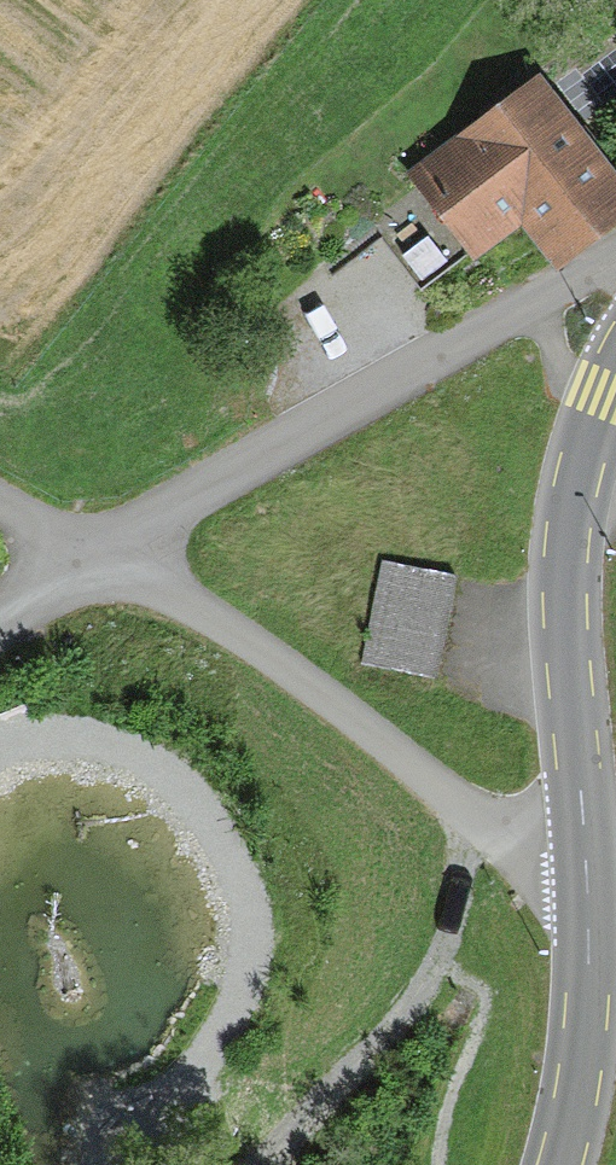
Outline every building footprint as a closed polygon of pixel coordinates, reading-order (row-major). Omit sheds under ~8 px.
[(401,180),(457,254),(507,216),(543,263),(615,208),(615,205),(525,86),(401,180)] [(455,575),(381,560),(360,664),(434,679),(455,575)]
